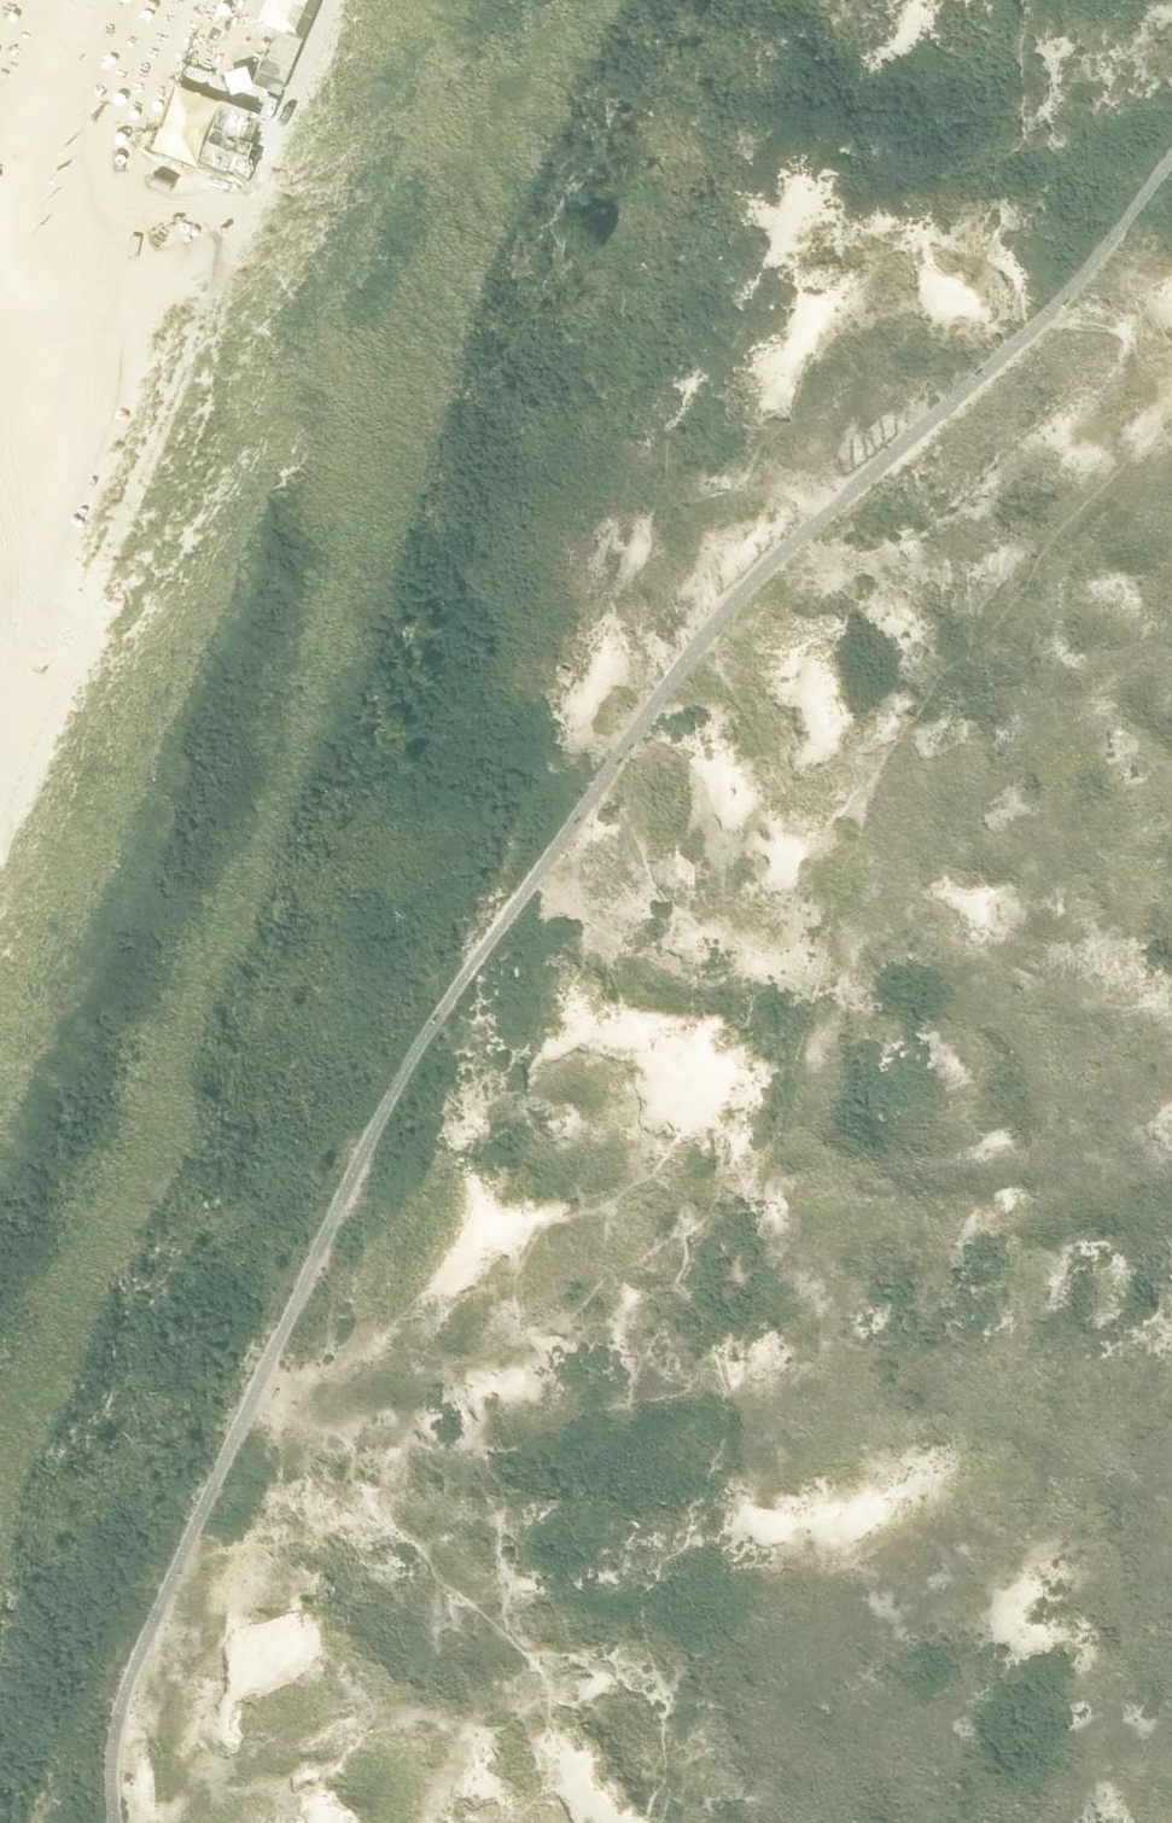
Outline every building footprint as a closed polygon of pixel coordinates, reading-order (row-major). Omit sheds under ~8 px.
[(268,23),(282,28),(280,34),(302,42),(317,0),(276,0),(268,23)]
